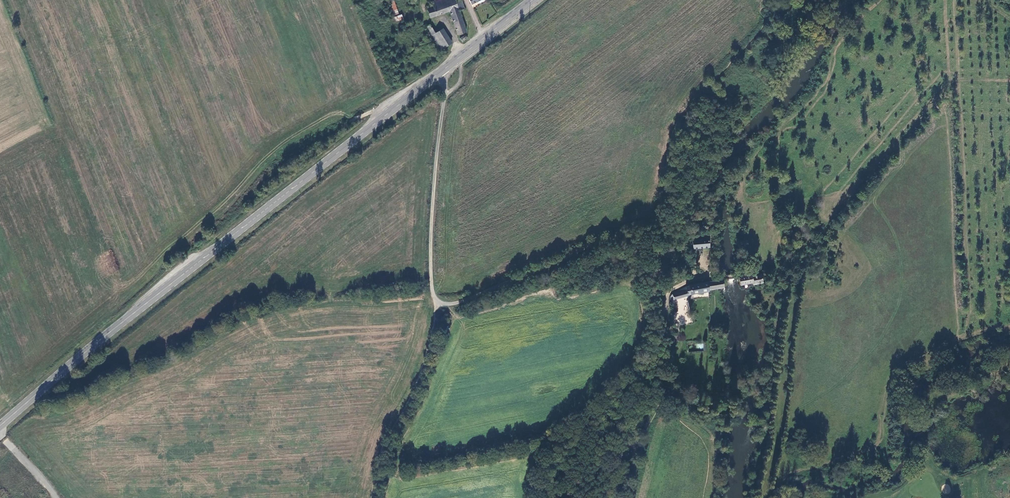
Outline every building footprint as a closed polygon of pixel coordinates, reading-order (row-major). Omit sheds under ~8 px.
[(394,16),(399,14),(394,0),(390,2),(394,16)] [(431,1),(433,6),(428,8),(430,16),(450,11),(458,34),(467,31),(459,10),(464,8),(461,0),(434,0),(431,1)] [(426,27),(431,35),(436,32),(432,27),(431,28),(430,25),(426,27)] [(444,28),(436,32),(431,35),(440,50),(453,43),(444,28)] [(694,249),(710,247),(709,239),(704,240),(693,241),(694,249)] [(738,278),(738,283),(751,280),(752,281),(761,280),(760,271),(750,273),(750,271),(737,273),(738,278)] [(685,287),(669,295),(670,301),(687,296),(687,295),(708,291),(708,290),(723,287),(722,282),(722,279),(688,285),(688,286),(685,287)]
